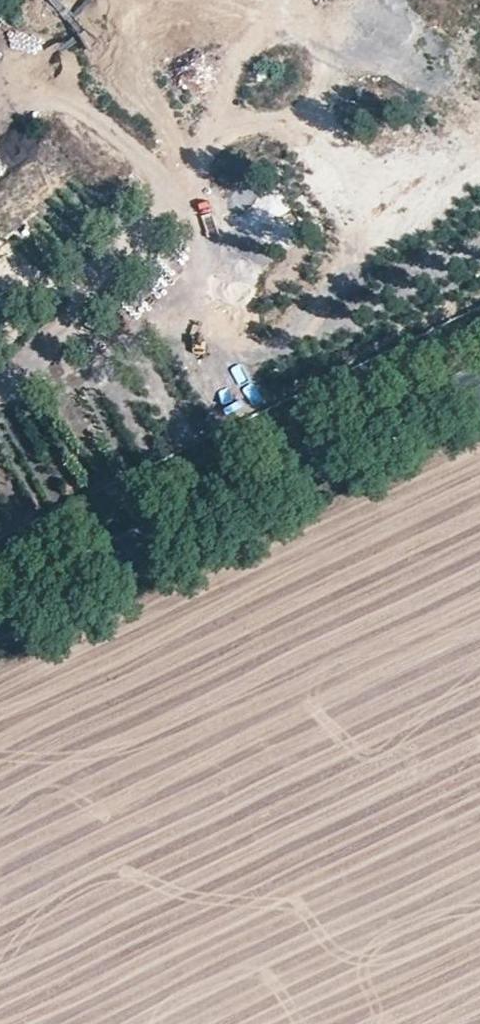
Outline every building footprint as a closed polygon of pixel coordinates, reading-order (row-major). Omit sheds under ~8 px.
[(35,256),(24,244),(0,267),(0,283),(3,286),(35,256)]
